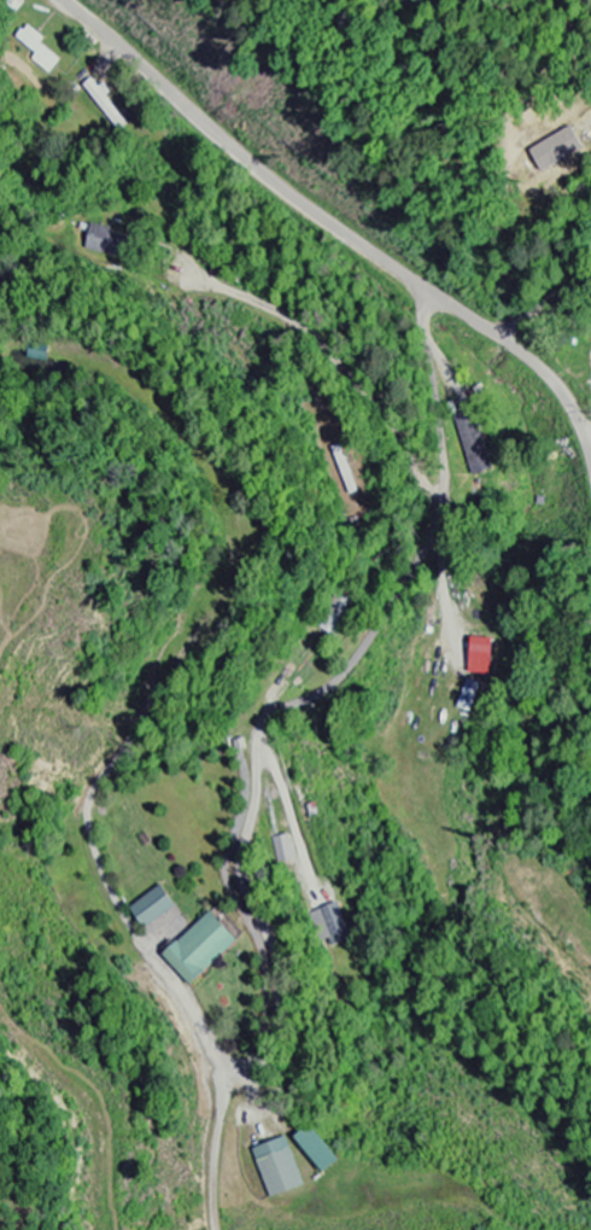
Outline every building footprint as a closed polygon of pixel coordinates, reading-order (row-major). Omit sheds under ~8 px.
[(537,150),(552,173),(590,149),(575,126),(537,150)] [(89,250),(126,261),(133,237),(96,226),(89,250)] [(498,470),(473,414),(466,417),(468,421),(454,427),(478,479),(498,470)] [(476,676),(501,677),(503,641),(478,640),(476,676)] [(487,686),(472,681),(461,710),(476,715),(487,686)] [(276,840),(280,859),(300,854),(296,835),(276,840)] [(183,909),(172,886),(137,903),(149,926),(183,909)] [(323,910),(330,929),(347,924),(341,904),(323,910)] [(248,941),(221,910),(169,956),(195,986),(248,941)] [(347,1161),(318,1126),(300,1141),(330,1175),(347,1161)] [(311,1186),(291,1137),(257,1151),(276,1200),(311,1186)]
